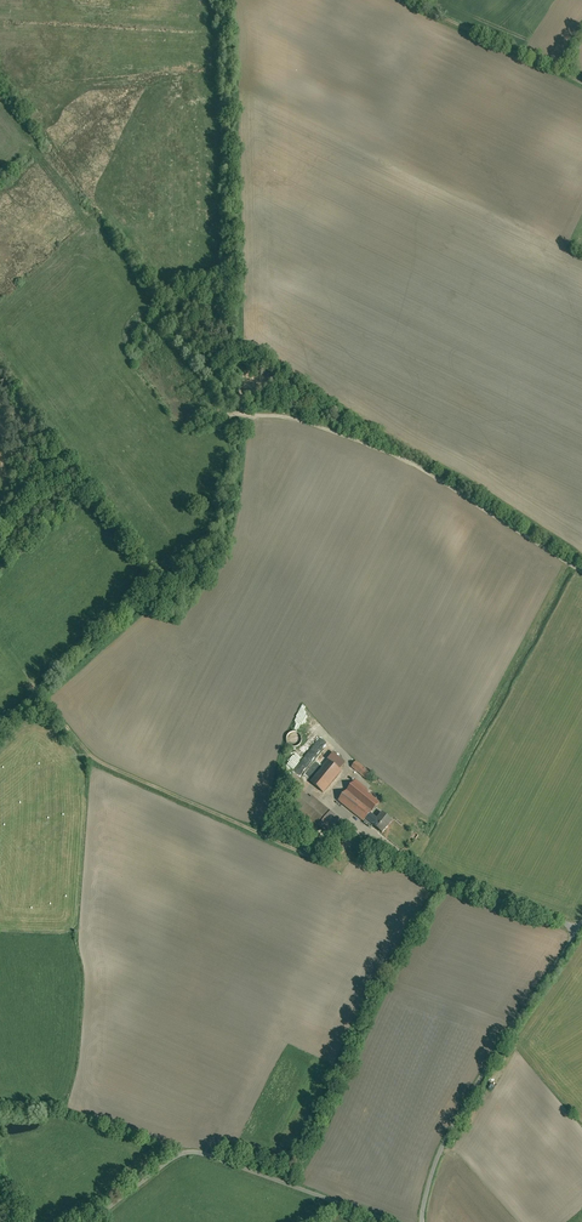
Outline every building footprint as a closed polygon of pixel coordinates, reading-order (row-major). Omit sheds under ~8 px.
[(288,735),(286,737),(285,740),(285,743),(287,745),(289,747),(292,748),(295,748),(297,747),(299,744),(300,742),(300,739),(299,736),(296,734),(294,733),(291,733),(288,735)] [(329,760),(335,765),(338,762),(331,757),(329,760)] [(341,771),(329,761),(311,783),(323,793),(341,771)] [(371,773),(356,762),(352,767),(366,779),(371,773)] [(380,803),(354,782),(338,801),(364,822),(366,819),(370,814),(380,803)] [(331,812),(312,796),(296,816),(315,831),(331,812)] [(392,821),(383,813),(377,820),(370,814),(366,819),(373,825),(382,833),(392,821)]
